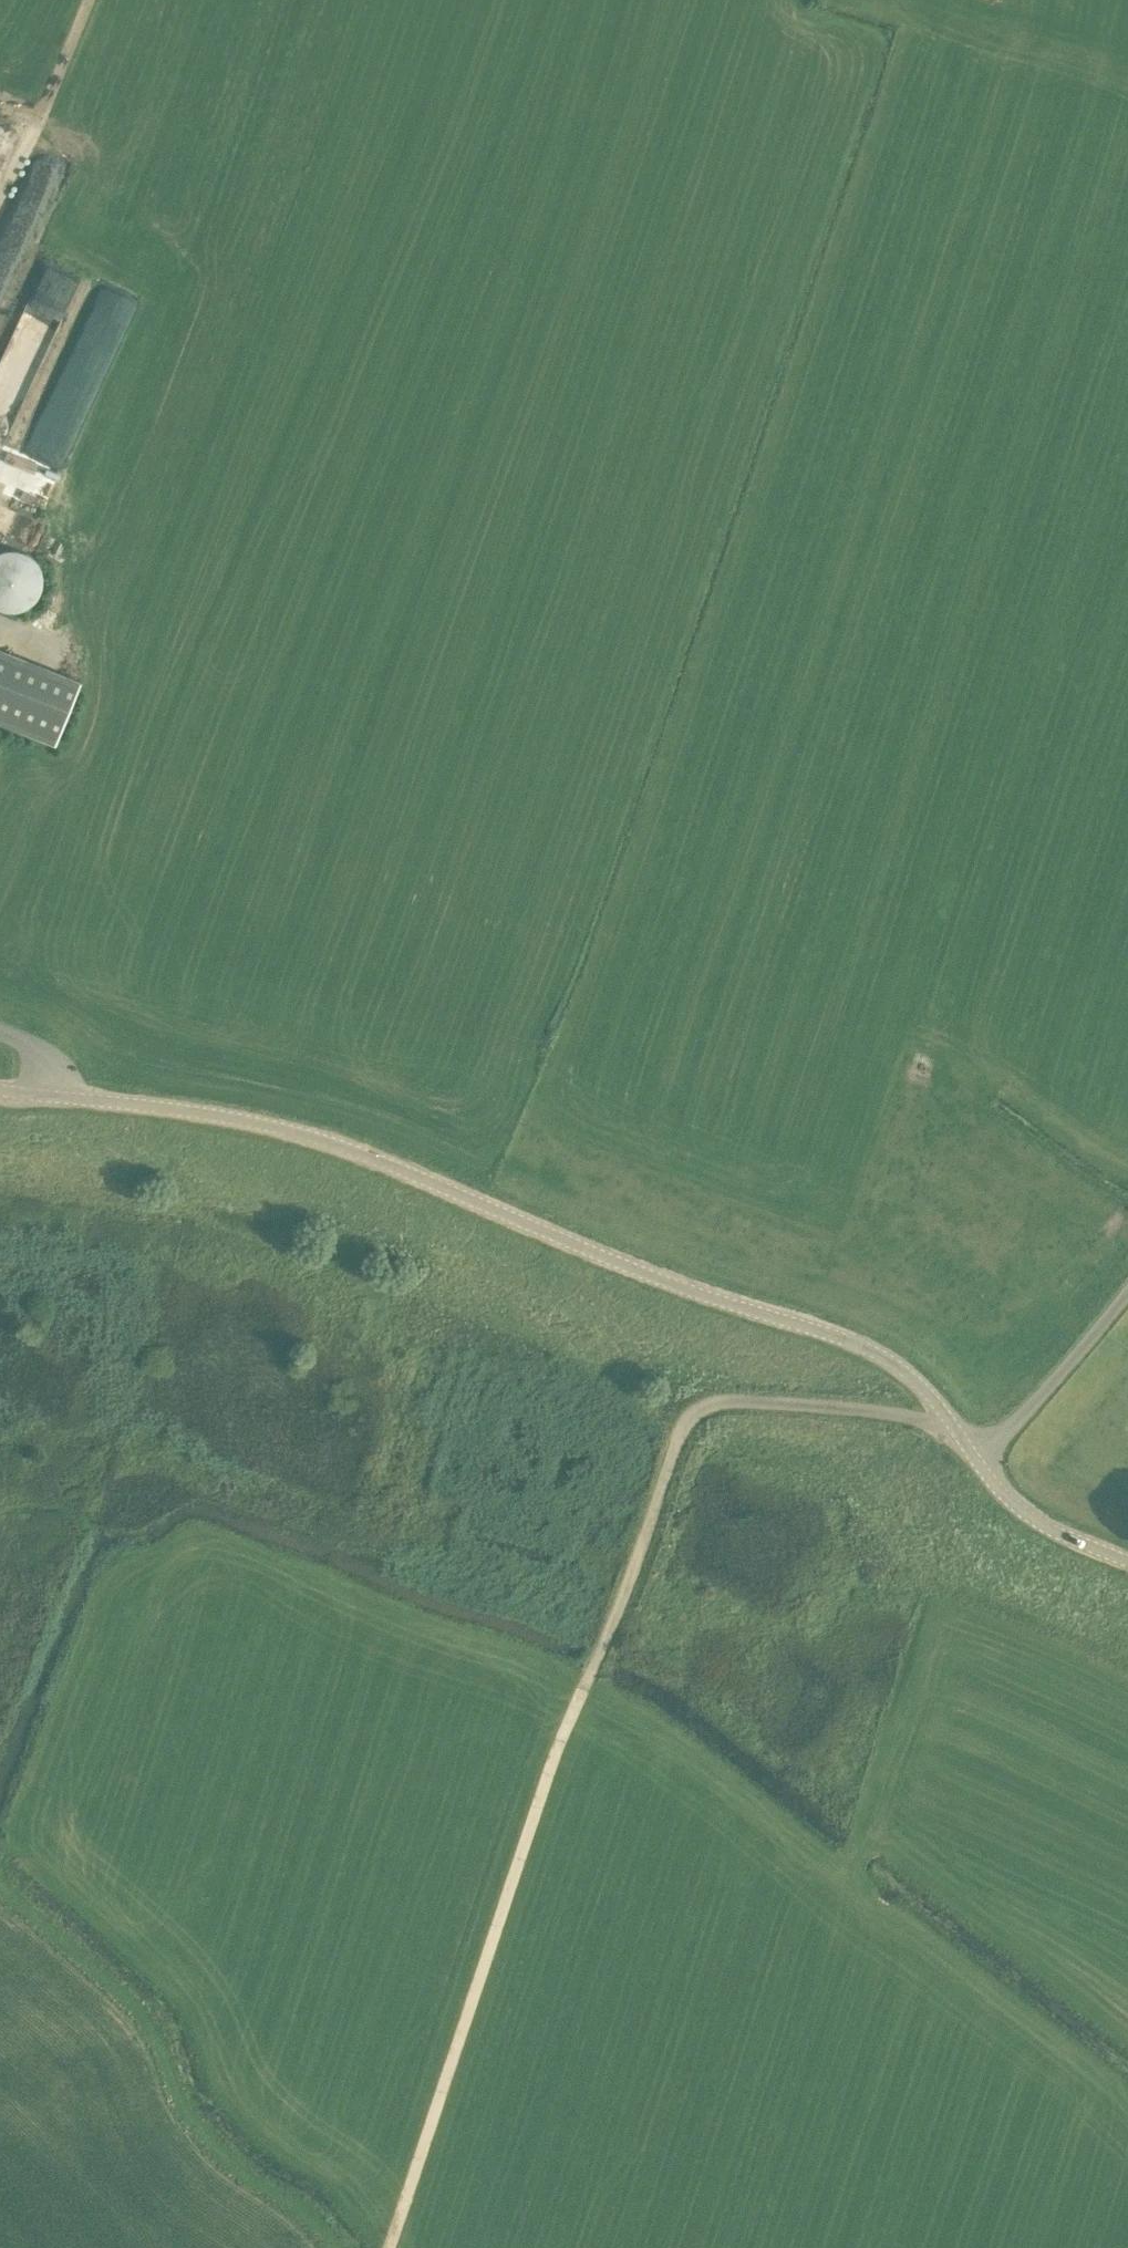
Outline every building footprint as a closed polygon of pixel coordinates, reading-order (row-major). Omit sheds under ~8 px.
[(79,273),(57,266),(46,297),(34,293),(23,327),(39,333),(37,340),(54,345),(79,273)] [(64,528),(78,498),(21,472),(7,503),(64,528)] [(37,606),(39,552),(0,551),(0,605),(37,606)] [(57,746),(83,681),(0,647),(0,723),(57,746)]
